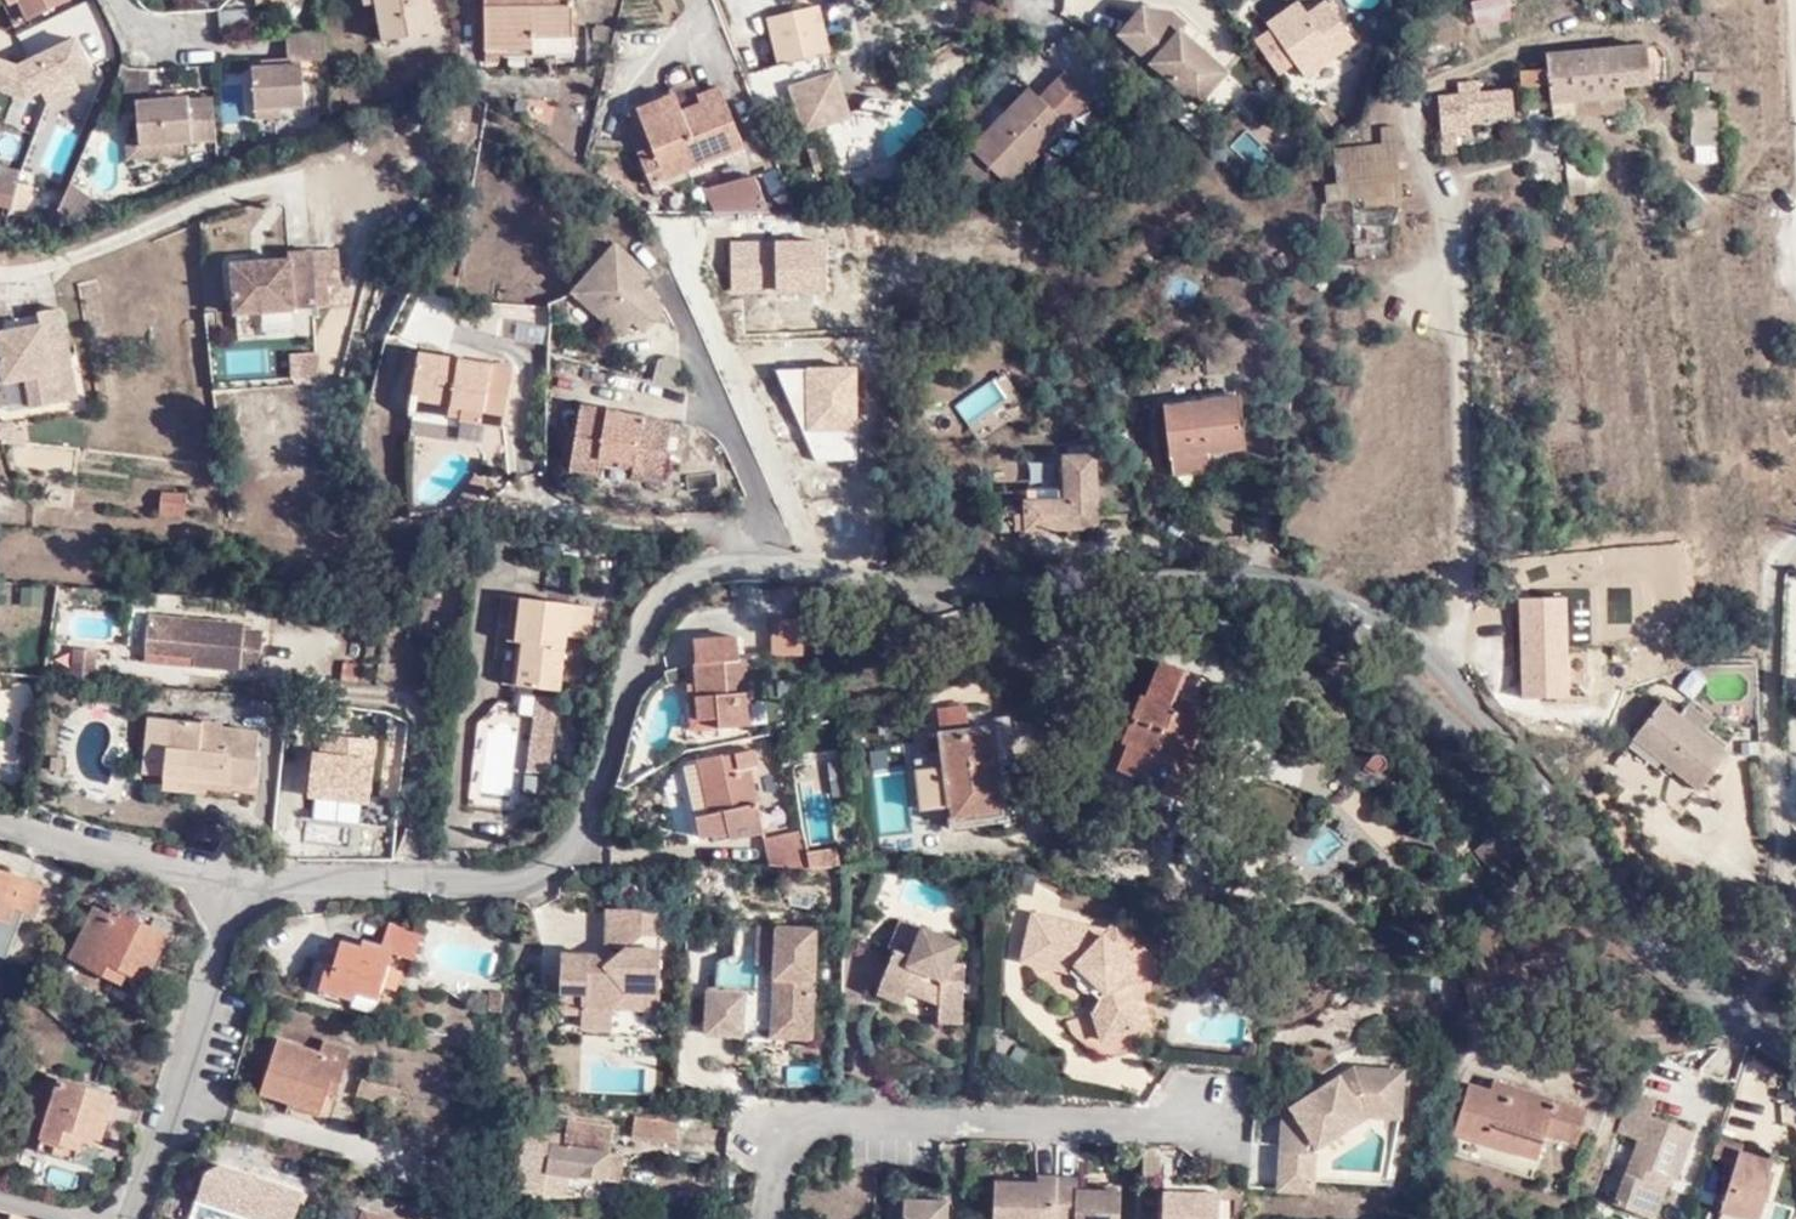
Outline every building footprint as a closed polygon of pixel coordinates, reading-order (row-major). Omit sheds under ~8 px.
[(8,4),(18,1),(27,19),(68,1),(68,0),(6,0),(8,4)] [(295,0),(255,0),(254,9),(296,8),(295,0)] [(380,35),(430,28),(415,0),(375,0),(380,35)] [(430,28),(432,28),(428,0),(415,0),(430,28)] [(482,52),(570,54),(571,0),(483,0),(482,52)] [(1141,0),(1117,27),(1197,98),(1226,66),(1180,24),(1183,20),(1169,4),(1141,0)] [(1511,22),(1509,0),(1471,0),(1473,26),(1511,22)] [(1299,2),(1268,24),(1306,77),(1356,42),(1327,1),(1309,14),(1299,2)] [(819,4),(775,16),(792,61),(819,126),(851,117),(829,46),(819,4)] [(221,30),(249,28),(248,10),(220,11),(221,30)] [(774,65),(792,61),(775,16),(763,19),(774,65)] [(0,63),(0,115),(50,136),(87,48),(66,39),(58,57),(33,46),(22,73),(0,63)] [(322,39),(283,42),(284,71),(249,74),(252,115),(278,114),(302,113),(300,70),(324,69),(322,39)] [(1646,59),(1645,46),(1546,53),(1547,67),(1519,69),(1521,86),(1549,85),(1552,118),(1623,114),(1621,84),(1665,82),(1664,59),(1646,59)] [(121,75),(121,90),(137,82),(147,78),(146,74),(121,75)] [(1003,195),(1087,108),(1056,77),(1032,101),(1022,93),(962,155),(966,159),(996,188),(1003,195)] [(137,82),(121,90),(121,110),(133,110),(133,105),(146,105),(147,78),(137,82)] [(1460,82),(1460,94),(1480,93),(1480,81),(1460,82)] [(637,115),(649,145),(652,155),(639,161),(647,181),(740,145),(719,92),(696,100),(693,92),(689,84),(671,90),(675,100),(637,115)] [(716,84),(693,92),(696,100),(719,92),(716,84)] [(1512,105),(1511,91),(1480,93),(1460,94),(1440,95),(1442,132),(1471,129),(1471,120),(1470,107),(1512,105)] [(176,148),(214,147),(212,105),(185,105),(184,103),(146,105),(133,105),(133,110),(136,142),(136,150),(176,148)] [(1714,146),(1713,104),(1692,105),(1693,146),(1714,146)] [(1512,105),(1470,107),(1471,120),(1512,117),(1512,105)] [(278,114),(252,115),(252,125),(278,124),(278,114)] [(842,126),(855,161),(887,150),(874,114),(842,126)] [(1444,155),(1458,153),(1455,134),(1442,136),(1444,155)] [(1376,143),(1401,167),(1398,141),(1376,143)] [(136,150),(136,142),(125,143),(125,162),(176,160),(176,148),(136,150)] [(1399,197),(1401,167),(1376,143),(1344,145),(1332,146),(1330,153),(1330,156),(1326,182),(1320,182),(1321,201),(1324,201),(1399,197)] [(1566,193),(1602,189),(1597,156),(1578,158),(1575,143),(1561,144),(1566,193)] [(652,155),(649,145),(634,151),(639,161),(652,155)] [(223,168),(247,159),(242,148),(219,156),(223,168)] [(979,206),(996,188),(966,159),(949,177),(979,206)] [(13,189),(18,172),(0,167),(0,185),(13,189)] [(765,209),(751,173),(708,184),(714,213),(765,209)] [(13,189),(0,185),(0,211),(7,213),(13,189)] [(67,189),(60,204),(68,209),(70,190),(67,189)] [(79,222),(98,214),(75,194),(68,209),(67,227),(79,222)] [(55,215),(55,229),(67,227),(68,209),(60,204),(55,215)] [(845,251),(870,252),(869,249),(869,248),(858,220),(845,221),(845,251)] [(608,337),(620,323),(628,314),(638,322),(650,307),(627,286),(635,275),(601,246),(559,295),(608,337)] [(286,254),(286,264),(228,268),(232,317),(310,312),(307,254),(286,254)] [(8,415),(81,399),(62,312),(0,326),(0,379),(8,415)] [(628,314),(620,323),(630,332),(638,323),(628,314)] [(205,342),(207,366),(232,364),(230,340),(205,342)] [(414,353),(407,399),(457,407),(456,416),(455,421),(497,427),(506,367),(414,353)] [(680,388),(683,359),(658,357),(655,385),(680,388)] [(966,429),(1020,399),(1006,373),(952,403),(966,429)] [(1236,397),(1167,408),(1174,455),(1243,446),(1236,397)] [(457,407),(407,399),(405,409),(456,416),(457,407)] [(623,469),(654,473),(662,423),(569,408),(560,473),(588,477),(590,464),(591,458),(624,464),(623,469)] [(74,473),(79,451),(25,439),(20,462),(74,473)] [(1097,455),(1068,455),(1068,504),(1031,504),(1031,510),(1021,512),(1020,528),(1094,526),(1096,505),(1090,502),(1089,494),(1097,489),(1097,455)] [(590,464),(623,469),(624,464),(591,458),(590,464)] [(652,484),(654,473),(623,469),(622,479),(652,484)] [(479,480),(471,479),(452,506),(480,502),(479,480)] [(178,520),(180,499),(157,498),(156,518),(178,520)] [(549,704),(551,678),(542,677),(542,661),(552,662),(553,651),(575,651),(577,620),(497,614),(492,677),(503,677),(502,701),(549,704)] [(237,629),(238,623),(143,616),(140,652),(188,656),(188,665),(234,668),(235,664),(253,666),(256,630),(237,629)] [(799,656),(799,622),(773,623),(773,656),(799,656)] [(689,640),(691,683),(695,720),(713,719),(714,727),(746,725),(740,658),(733,658),(732,637),(689,640)] [(1221,708),(1227,688),(1178,672),(1183,656),(1157,647),(1146,678),(1141,677),(1126,728),(1131,730),(1124,752),(1170,767),(1178,747),(1190,751),(1195,733),(1189,730),(1200,701),(1221,708)] [(94,671),(97,652),(76,649),(73,668),(94,671)] [(542,677),(551,678),(552,662),(542,661),(542,677)] [(491,700),(502,701),(503,677),(492,677),(491,700)] [(695,720),(691,683),(683,684),(685,730),(714,727),(713,719),(695,720)] [(1663,702),(1634,739),(1701,790),(1729,755),(1663,702)] [(6,752),(21,756),(29,714),(15,711),(6,752)] [(508,711),(505,727),(504,731),(521,733),(516,788),(535,791),(543,731),(545,714),(508,711)] [(160,728),(165,724),(142,721),(135,777),(155,779),(160,728)] [(212,729),(165,724),(160,728),(155,779),(195,783),(246,789),(249,760),(246,760),(248,736),(212,733),(212,729)] [(942,762),(918,765),(919,777),(924,815),(949,813),(951,835),(981,830),(979,820),(1002,818),(994,758),(986,750),(983,730),(969,733),(969,740),(939,743),(942,762)] [(1376,756),(1374,757),(1369,765),(1384,774),(1388,766),(1389,764),(1389,762),(1389,760),(1387,758),(1385,756),(1384,755),(1380,755),(1378,755),(1376,756)] [(695,777),(695,781),(701,801),(708,832),(695,835),(699,854),(711,850),(713,854),(729,850),(730,852),(763,844),(745,782),(754,779),(748,760),(695,777)] [(195,783),(155,779),(154,791),(194,796),(195,783)] [(701,801),(695,781),(676,787),(681,807),(701,801)] [(763,854),(762,878),(805,873),(802,863),(799,846),(763,854)] [(804,865),(805,873),(828,870),(826,862),(804,865)] [(41,887),(0,871),(0,923),(6,926),(13,909),(31,915),(41,887)] [(65,957),(83,967),(89,957),(122,973),(141,983),(166,936),(112,908),(108,915),(90,907),(65,957)] [(627,995),(661,995),(663,914),(609,911),(609,948),(618,958),(608,967),(599,957),(564,956),(563,1012),(584,1014),(584,1029),(614,1029),(614,1012),(614,1007),(627,995)] [(1106,1042),(1137,1032),(1122,981),(1134,969),(1136,965),(1125,955),(1137,942),(1118,925),(1098,947),(1083,935),(1084,929),(1036,918),(1026,963),(1070,973),(1102,1002),(1096,1014),(1106,1042)] [(913,956),(925,928),(902,919),(889,946),(898,950),(913,956)] [(321,991),(355,1002),(358,992),(378,997),(391,952),(417,959),(425,934),(388,924),(382,947),(362,942),(358,950),(341,943),(335,965),(330,963),(321,991)] [(898,950),(881,987),(908,999),(911,992),(939,1004),(939,1016),(965,1016),(966,984),(948,975),(953,963),(962,943),(925,928),(913,956),(898,950)] [(763,929),(761,955),(779,956),(779,966),(777,995),(712,991),(709,1035),(815,1040),(820,931),(763,929)] [(618,958),(609,948),(599,957),(608,967),(618,958)] [(779,956),(761,955),(760,966),(779,966),(779,956)] [(89,957),(83,967),(116,984),(122,973),(89,957)] [(968,965),(953,963),(948,975),(966,984),(968,965)] [(1122,981),(1137,1032),(1153,1028),(1134,969),(1122,981)] [(908,999),(881,987),(879,993),(905,1005),(908,999)] [(481,1011),(495,1012),(498,992),(484,990),(481,1011)] [(358,992),(355,1002),(354,1006),(373,1012),(378,997),(358,992)] [(661,1013),(661,995),(627,995),(614,1007),(614,1012),(661,1013)] [(316,1114),(323,1093),(327,1080),(337,1083),(348,1049),(322,1041),(317,1053),(275,1040),(258,1095),(316,1114)] [(1285,1113),(1279,1190),(1314,1192),(1316,1149),(1366,1116),(1401,1119),(1404,1071),(1355,1067),(1346,1074),(1285,1113)] [(391,1106),(396,1090),(361,1078),(356,1094),(391,1106)] [(327,1080),(323,1093),(333,1096),(337,1083),(327,1080)] [(1454,1129),(1536,1153),(1543,1129),(1574,1138),(1584,1108),(1491,1080),(1488,1090),(1468,1084),(1454,1129)] [(56,1081),(35,1139),(62,1147),(68,1131),(80,1135),(96,1141),(110,1099),(56,1081)] [(1623,1133),(1644,1142),(1632,1176),(1620,1206),(1655,1218),(1660,1218),(1675,1180),(1681,1183),(1700,1134),(1655,1117),(1660,1105),(1641,1098),(1630,1111),(1623,1133)] [(681,1122),(635,1116),(632,1138),(677,1144),(681,1122)] [(527,1141),(523,1166),(551,1171),(622,1180),(625,1155),(610,1154),(614,1128),(568,1122),(564,1147),(527,1141)] [(1528,1176),(1536,1153),(1454,1129),(1448,1151),(1528,1176)] [(62,1147),(35,1139),(30,1153),(68,1165),(80,1135),(68,1131),(62,1147)] [(234,1163),(241,1148),(216,1140),(211,1155),(234,1163)] [(1778,1156),(1725,1146),(1711,1218),(1766,1218),(1778,1156)] [(257,1153),(241,1148),(234,1163),(252,1169),(257,1153)] [(551,1171),(523,1166),(519,1189),(549,1193),(551,1171)] [(49,1168),(45,1182),(74,1190),(78,1176),(49,1168)] [(255,1215),(266,1218),(277,1186),(253,1178),(248,1191),(200,1177),(188,1218),(254,1218),(255,1215)] [(1060,1178),(1043,1178),(1042,1184),(999,1183),(998,1218),(1059,1218),(1060,1178)] [(1060,1178),(1059,1218),(1123,1218),(1124,1193),(1080,1192),(1081,1179),(1060,1178)] [(1224,1195),(1168,1194),(1167,1218),(1223,1218),(1224,1195)] [(950,1202),(909,1200),(908,1218),(949,1218),(950,1202)]
